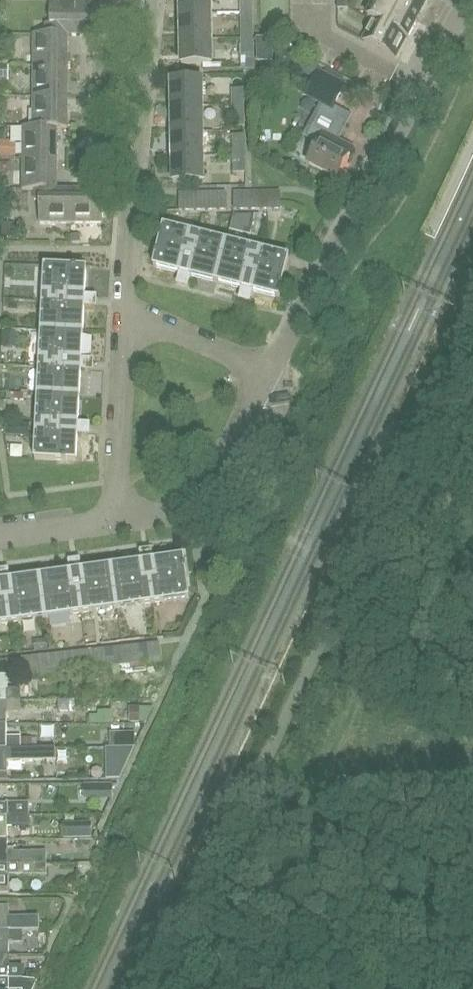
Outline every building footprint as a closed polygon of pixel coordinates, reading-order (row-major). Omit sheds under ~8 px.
[(67,34),(67,35),(82,35),(82,0),(51,0),(51,23),(46,23),(46,34),(67,34)] [(82,0),(82,35),(113,35),(113,0),(82,0)] [(180,14),(211,13),(211,0),(180,0),(180,14)] [(241,13),(253,13),(252,0),(240,0),(241,13)] [(337,9),(348,9),(348,0),(337,0),(337,9)] [(374,20),(363,40),(394,57),(405,37),(407,38),(420,15),(422,16),(430,0),(377,0),(367,17),(374,20)] [(212,39),(211,13),(180,14),(181,39),(212,39)] [(253,13),(241,13),(241,38),(253,38),(253,13)] [(67,65),(67,35),(67,34),(46,34),(34,34),(34,65),(67,65)] [(253,53),(253,38),(241,38),(241,53),(241,69),(253,68),(253,53)] [(212,64),(212,39),(181,39),(181,65),(212,64)] [(257,39),(257,61),(271,61),(271,39),(257,39)] [(67,65),(34,65),(34,96),(67,96),(67,65)] [(172,106),(202,106),(202,80),(171,80),(172,106)] [(232,108),(244,107),(244,89),(232,89),(232,108)] [(34,96),(34,127),(67,127),(67,96),(34,96)] [(172,106),(172,131),(203,131),(202,106),(172,106)] [(245,126),(244,107),(232,108),(233,126),(245,126)] [(22,159),(57,159),(57,128),(67,128),(67,127),(34,127),(22,127),(22,159)] [(309,164),(337,179),(350,155),(338,149),(341,143),(312,127),(306,137),(319,144),(309,164)] [(173,157),(203,157),(203,131),(172,131),(173,157)] [(232,136),(233,154),(245,154),(244,135),(232,136)] [(0,141),(0,157),(11,157),(11,141),(0,141)] [(209,147),(206,168),(220,170),(222,149),(209,147)] [(245,172),(245,154),(233,154),(233,172),(245,172)] [(204,182),(203,157),(173,157),(173,182),(204,182)] [(57,159),(22,159),(22,190),(34,190),(57,190),(57,189),(57,159)] [(66,159),(57,159),(57,167),(66,167),(66,159)] [(0,162),(0,173),(1,173),(5,173),(10,169),(10,162),(0,162)] [(71,224),(71,189),(57,189),(57,190),(34,190),(34,201),(39,201),(39,224),(71,224)] [(71,189),(71,224),(102,224),(102,189),(71,189)] [(225,192),(179,193),(179,211),(226,210),(225,192)] [(280,192),(233,193),(234,210),(280,209),(280,192)] [(14,224),(1,224),(1,238),(13,238),(14,224)] [(216,282),(226,241),(164,225),(153,266),(179,273),(179,276),(184,278),(189,279),(190,275),(216,282)] [(278,298),(289,257),(226,241),(216,282),(242,288),(241,292),(251,295),(252,291),(278,298)] [(89,306),(89,301),(89,296),(85,296),(87,268),(45,266),(41,331),(83,333),(85,306),(89,306)] [(85,370),(86,365),(86,360),(82,360),(83,333),(41,331),(38,394),(80,397),(81,370),(85,370)] [(82,434),(82,429),(83,424),(79,423),(80,397),(38,394),(35,459),(77,461),(78,434),(82,434)] [(29,436),(29,423),(4,423),(4,435),(29,436)] [(189,598),(184,557),(153,561),(152,557),(142,559),(142,562),(112,567),(117,608),(189,598)] [(117,608),(112,567),(81,571),(81,567),(70,568),(71,572),(40,577),(46,618),(117,608)] [(40,577),(10,581),(9,577),(0,578),(0,624),(46,618),(40,577)] [(33,652),(46,650),(45,640),(32,642),(33,652)] [(140,645),(142,664),(162,661),(160,643),(140,645)] [(142,664),(140,645),(120,648),(122,666),(142,664)] [(120,648),(100,650),(102,668),(122,666),(120,648)] [(102,668),(100,650),(80,652),(82,671),(102,668)] [(80,652),(60,654),(63,678),(68,677),(68,672),(82,671),(80,652)] [(60,654),(40,656),(42,675),(57,673),(58,678),(63,678),(60,654)] [(22,677),(42,675),(40,656),(21,658),(22,677)] [(7,661),(0,662),(0,701),(21,701),(20,689),(7,690),(7,661)] [(21,701),(0,701),(0,725),(7,725),(7,713),(21,712),(21,701)] [(128,706),(129,723),(138,723),(138,706),(128,706)] [(0,725),(0,749),(21,749),(21,748),(21,737),(7,737),(7,725),(0,725)] [(31,738),(22,738),(22,748),(31,748),(31,738)] [(136,747),(107,748),(107,763),(128,762),(136,747)] [(21,748),(21,749),(0,749),(0,780),(9,780),(8,773),(8,761),(21,760),(55,761),(55,748),(31,748),(22,748),(21,748)] [(111,784),(97,784),(97,797),(111,797),(111,784)] [(21,816),(21,815),(29,815),(29,803),(7,802),(7,804),(0,804),(0,816),(21,816)] [(8,840),(8,828),(21,828),(21,816),(0,816),(0,840),(8,840)] [(77,825),(77,838),(90,838),(90,825),(77,825)] [(46,864),(46,852),(13,852),(13,849),(8,849),(8,840),(0,840),(0,864),(46,864)] [(90,871),(90,863),(89,863),(78,863),(78,876),(88,876),(90,876),(90,871)] [(0,864),(0,895),(9,895),(8,876),(47,875),(46,864),(0,864)] [(22,931),(22,930),(39,930),(39,920),(26,920),(23,924),(17,918),(8,918),(8,907),(0,907),(0,931),(22,931)] [(22,931),(0,931),(0,955),(8,955),(8,943),(22,943),(22,931)] [(23,979),(23,967),(10,968),(10,955),(8,955),(0,955),(0,979),(23,979)] [(23,979),(0,979),(0,988),(23,988),(23,979)]
